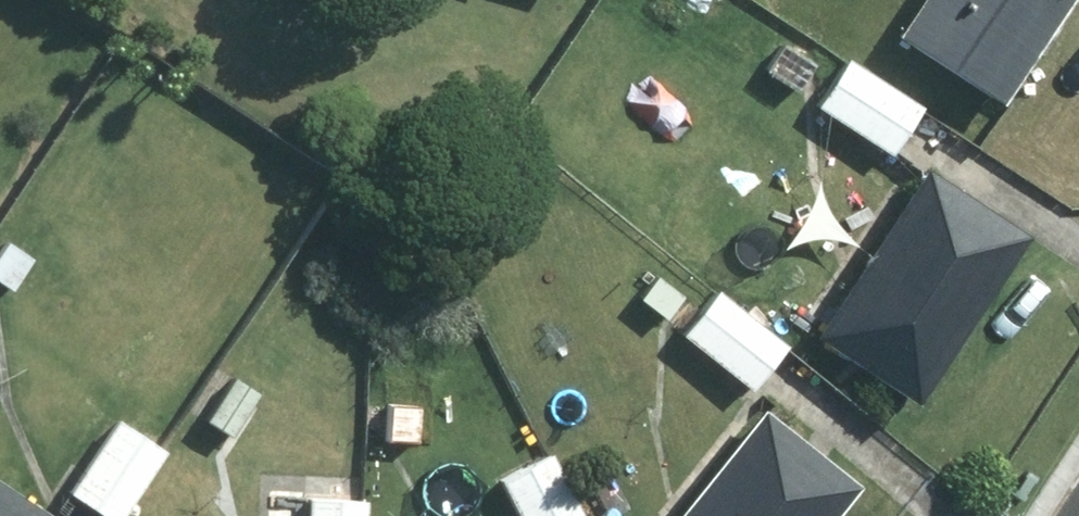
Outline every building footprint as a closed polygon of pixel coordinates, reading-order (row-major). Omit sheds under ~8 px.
[(885,40),(983,104),(1051,0),(911,0),(885,40)] [(912,106),(839,58),(806,107),(879,155),(912,106)] [(912,173),(804,339),(901,402),(1009,238),(912,173)] [(0,231),(0,286),(15,296),(40,260),(0,231)] [(680,298),(649,275),(629,302),(658,325),(680,298)] [(773,348),(707,295),(675,335),(740,387),(773,348)] [(220,374),(191,419),(218,437),(247,393),(220,374)] [(411,407),(376,406),(376,445),(410,445),(411,407)] [(667,515),(821,515),(840,492),(747,416),(667,515)] [(89,515),(108,515),(153,449),(111,421),(60,497),(89,515)] [(538,457),(491,481),(509,515),(568,515),(538,457)] [(0,499),(0,515),(25,515),(0,499)] [(354,504),(299,501),(299,515),(353,515),(354,504)]
